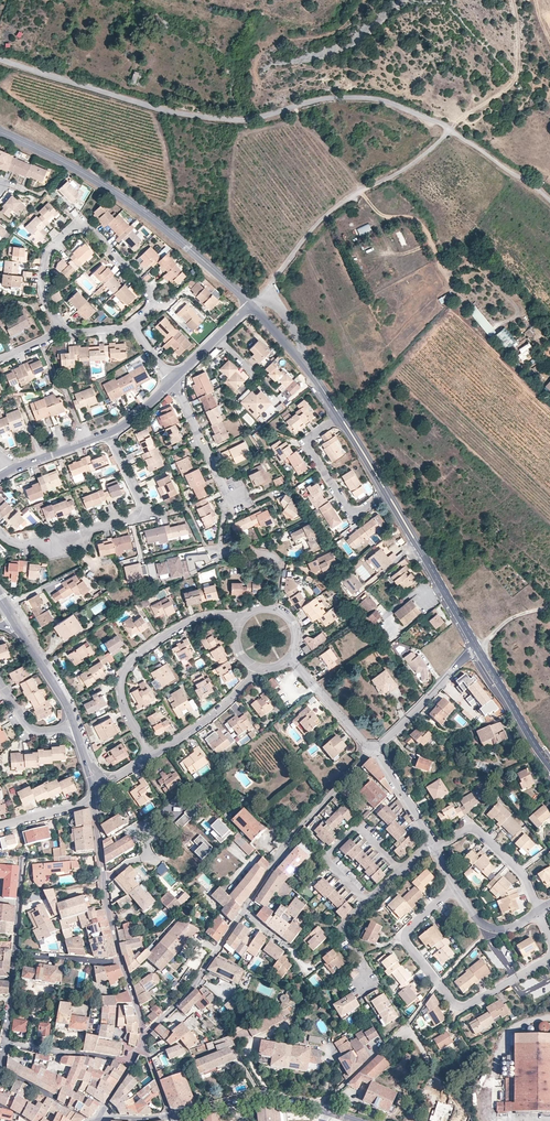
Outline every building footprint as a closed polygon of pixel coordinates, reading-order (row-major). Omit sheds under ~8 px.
[(131,82),(136,83),(137,78),(142,79),(143,74),(134,71),(131,82)] [(0,151),(0,159),(0,169),(7,172),(8,169),(13,158),(13,157),(0,151)] [(30,165),(13,158),(8,169),(20,174),(21,172),(26,174),(30,165)] [(31,164),(30,165),(26,174),(25,177),(29,178),(30,177),(36,180),(37,178),(43,180),(47,171),(31,164)] [(80,194),(67,181),(58,190),(71,203),(80,194)] [(12,196),(6,204),(7,205),(1,212),(6,215),(11,209),(19,215),(26,207),(12,196)] [(41,215),(38,218),(44,224),(45,226),(49,222),(46,219),(53,213),(54,214),(57,212),(48,203),(38,212),(41,215)] [(103,203),(93,212),(102,222),(100,224),(104,228),(107,224),(114,218),(107,210),(108,209),(103,203)] [(129,226),(118,214),(114,218),(107,224),(119,236),(129,226)] [(38,218),(36,216),(24,227),(38,242),(44,236),(38,230),(44,224),(38,218)] [(134,227),(131,224),(129,226),(119,236),(115,240),(118,243),(122,239),(131,248),(135,245),(136,246),(139,244),(137,243),(140,240),(131,230),(134,227)] [(360,235),(371,230),(369,224),(357,229),(360,235)] [(401,247),(407,245),(401,230),(396,232),(401,247)] [(73,254),(69,257),(72,261),(78,267),(93,253),(84,243),(81,247),(80,246),(72,253),(73,254)] [(25,248),(13,247),(12,256),(24,257),(25,248)] [(161,258),(150,247),(138,258),(141,261),(142,260),(143,261),(140,264),(144,268),(149,264),(152,267),(157,262),(161,258)] [(176,264),(166,254),(161,258),(157,262),(160,265),(163,268),(161,270),(165,274),(175,265),(176,264)] [(78,267),(72,261),(67,265),(62,259),(58,263),(60,265),(56,269),(60,273),(62,271),(67,276),(72,272),(73,273),(79,268),(78,267)] [(18,276),(19,262),(5,260),(3,274),(18,276)] [(112,277),(114,274),(111,271),(110,272),(102,264),(92,273),(100,282),(103,279),(105,282),(112,277)] [(185,276),(175,265),(165,274),(172,281),(173,280),(177,284),(185,276)] [(3,274),(2,274),(2,285),(11,286),(18,287),(19,276),(18,276),(3,274)] [(165,274),(162,277),(165,281),(167,279),(174,287),(177,284),(173,280),(172,281),(165,274)] [(18,287),(11,286),(11,289),(22,290),(24,277),(22,276),(19,276),(18,287)] [(116,293),(122,287),(112,277),(105,282),(104,284),(114,295),(116,293)] [(191,277),(185,284),(190,288),(196,282),(191,277)] [(203,289),(196,282),(190,288),(192,291),(191,292),(198,299),(196,300),(201,305),(203,303),(206,300),(209,304),(211,302),(214,305),(218,301),(217,300),(222,295),(215,288),(210,293),(204,288),(203,289)] [(135,297),(124,285),(122,287),(116,293),(127,305),(135,297)] [(102,290),(100,288),(94,293),(97,296),(102,290)] [(77,291),(68,300),(78,310),(86,302),(87,301),(77,291)] [(62,299),(58,292),(51,296),(55,303),(62,299)] [(116,295),(112,299),(121,308),(125,305),(116,295)] [(440,303),(448,300),(446,295),(438,298),(440,303)] [(206,300),(203,303),(210,310),(214,305),(211,302),(209,304),(206,300)] [(95,311),(86,302),(78,310),(76,311),(80,315),(81,313),(87,319),(95,311)] [(186,304),(176,314),(179,317),(180,316),(182,314),(189,321),(186,323),(185,324),(192,331),(193,330),(196,334),(201,330),(197,326),(203,321),(186,304)] [(487,336),(494,332),(477,306),(470,310),(487,336)] [(23,314),(6,324),(8,329),(7,330),(10,336),(17,332),(18,333),(22,331),(22,330),(29,326),(23,314)] [(189,321),(182,314),(180,316),(186,323),(189,321)] [(178,331),(164,317),(154,327),(164,337),(161,340),(165,344),(178,331)] [(494,336),(507,349),(516,340),(503,327),(494,336)] [(165,344),(163,346),(166,349),(169,346),(171,344),(176,350),(174,352),(178,356),(190,344),(178,331),(165,344)] [(258,340),(249,349),(256,355),(253,357),(256,360),(256,359),(265,368),(272,361),(266,355),(269,352),(258,340)] [(109,345),(104,345),(105,357),(110,357),(110,358),(126,357),(125,346),(115,346),(114,342),(109,343),(109,345)] [(104,345),(103,343),(99,343),(99,349),(89,350),(90,360),(90,361),(105,359),(105,357),(104,345)] [(80,345),(73,346),(74,361),(90,360),(89,350),(88,346),(80,347),(80,345)] [(527,345),(519,349),(521,353),(518,355),(521,361),(532,355),(527,345)] [(74,361),(73,346),(68,346),(69,352),(57,354),(58,359),(60,359),(61,365),(69,364),(69,367),(75,367),(74,361)] [(31,360),(23,363),(30,379),(35,377),(34,375),(44,370),(39,359),(36,361),(35,360),(32,361),(31,360)] [(228,360),(220,368),(227,377),(226,378),(226,379),(224,381),(234,391),(236,389),(241,395),(248,388),(244,385),(242,383),(245,381),(239,375),(241,373),(228,360)] [(276,366),(272,361),(265,368),(269,372),(267,373),(275,381),(277,379),(286,387),(293,380),(282,370),(280,372),(275,367),(276,366)] [(19,366),(11,370),(12,371),(5,374),(11,386),(19,382),(20,384),(30,380),(30,379),(23,363),(19,365),(19,366)] [(142,365),(128,372),(129,373),(134,383),(148,376),(142,365)] [(192,385),(198,397),(210,392),(214,390),(205,372),(192,378),(195,384),(192,385)] [(129,373),(116,380),(123,393),(131,389),(131,390),(136,388),(134,383),(129,373)] [(111,401),(123,395),(123,393),(116,380),(114,378),(102,385),(111,401)] [(286,387),(280,393),(286,399),(300,387),(299,382),(295,378),(293,380),(286,387)] [(91,387),(74,394),(76,399),(73,401),(76,409),(87,405),(88,406),(97,402),(91,387)] [(250,391),(248,388),(241,395),(240,395),(252,408),(255,405),(260,409),(269,400),(260,391),(257,394),(255,394),(251,390),(250,391)] [(129,403),(135,400),(131,391),(124,394),(129,403)] [(203,406),(205,411),(215,406),(216,405),(210,392),(198,397),(200,402),(202,401),(203,404),(204,403),(205,405),(203,406)] [(54,393),(43,397),(44,398),(50,415),(50,416),(64,411),(61,401),(59,401),(57,397),(55,398),(54,393)] [(164,407),(173,399),(169,395),(160,402),(164,407)] [(44,398),(29,403),(36,420),(50,415),(44,398)] [(304,399),(297,405),(299,408),(295,412),(296,413),(305,425),(310,422),(309,420),(316,415),(312,410),(310,411),(308,408),(309,406),(304,399)] [(162,414),(159,416),(164,429),(179,422),(176,417),(175,418),(173,414),(174,414),(171,406),(160,411),(162,414)] [(205,411),(212,424),(220,420),(222,419),(215,406),(205,411)] [(18,409),(5,414),(6,416),(11,429),(12,431),(24,426),(18,409)] [(286,410),(281,414),(283,417),(289,425),(290,424),(294,429),(293,430),(295,433),(300,430),(299,428),(301,427),(302,428),(305,425),(296,413),(291,416),(286,410)] [(6,416),(2,417),(0,412),(0,434),(7,431),(7,430),(11,429),(6,416)] [(212,424),(210,425),(215,434),(212,435),(216,443),(228,437),(220,420),(212,424)] [(181,426),(179,422),(164,429),(169,438),(164,440),(167,446),(179,441),(176,433),(179,432),(177,428),(181,426)] [(146,429),(137,433),(144,447),(141,448),(144,453),(155,448),(146,429)] [(325,442),(322,444),(324,447),(323,448),(332,461),(342,455),(334,442),(334,441),(337,439),(335,435),(332,437),(328,430),(321,436),(325,442)] [(279,440),(271,445),(274,449),(275,448),(279,453),(275,455),(279,461),(284,458),(292,452),(285,441),(282,443),(279,440)] [(245,441),(221,453),(224,459),(231,455),(235,463),(247,458),(244,452),(249,450),(245,441)] [(164,465),(155,448),(144,453),(141,454),(144,460),(146,459),(149,465),(147,466),(149,472),(164,465)] [(292,452),(284,458),(287,463),(289,461),(296,471),(300,469),(302,472),(308,468),(303,460),(301,461),(298,456),(299,455),(296,450),(292,452)] [(175,458),(174,458),(182,475),(184,474),(193,470),(184,453),(179,456),(178,453),(174,455),(175,458)] [(89,455),(84,457),(89,470),(94,468),(95,471),(109,465),(105,455),(102,456),(101,454),(94,457),(94,458),(91,459),(89,455)] [(81,460),(68,465),(73,478),(82,475),(81,473),(89,470),(84,457),(81,458),(81,460)] [(263,468),(249,475),(251,480),(253,479),(255,485),(268,479),(263,468)] [(184,474),(191,488),(200,483),(203,482),(196,469),(193,470),(184,474)] [(351,469),(342,475),(350,488),(351,487),(353,490),(351,491),(355,496),(364,490),(351,469)] [(61,484),(57,472),(48,476),(47,474),(37,478),(38,482),(39,486),(45,483),(48,489),(61,484)] [(168,475),(156,481),(159,486),(160,486),(166,499),(177,493),(168,475)] [(273,480),(276,486),(283,482),(279,477),(273,480)] [(38,482),(31,485),(32,487),(25,489),(30,501),(43,495),(39,486),(38,482)] [(109,490),(103,492),(106,500),(107,502),(117,497),(117,495),(122,493),(118,483),(108,487),(109,490)] [(200,483),(191,488),(197,499),(206,495),(200,483)] [(310,484),(306,487),(316,503),(314,504),(316,509),(318,507),(326,502),(323,498),(320,492),(322,491),(316,483),(311,486),(310,484)] [(97,491),(82,497),(85,506),(92,504),(93,506),(101,502),(106,500),(103,492),(102,491),(98,493),(97,491)] [(279,497),(276,498),(281,501),(279,504),(284,508),(282,511),(291,518),(293,519),(301,515),(302,512),(294,506),(295,504),(289,500),(291,498),(285,494),(282,499),(279,497)] [(3,517),(12,508),(0,496),(0,513),(3,517)] [(57,499),(52,501),(53,504),(47,507),(50,516),(55,514),(56,518),(64,515),(63,513),(70,510),(74,509),(71,500),(67,502),(66,500),(58,502),(57,499)] [(205,499),(195,503),(197,508),(196,509),(205,526),(214,521),(210,512),(212,511),(208,503),(207,504),(205,499)] [(328,501),(326,502),(318,507),(321,512),(322,512),(333,529),(337,526),(336,525),(341,522),(336,514),(335,515),(334,513),(335,513),(328,501)] [(16,513),(12,508),(3,517),(7,521),(9,519),(17,527),(19,525),(20,527),(23,526),(27,522),(17,512),(16,513)] [(254,513),(249,515),(254,525),(255,527),(260,524),(261,526),(265,524),(266,526),(274,522),(267,509),(255,515),(254,513)] [(375,515),(361,526),(368,536),(380,527),(384,531),(388,529),(389,527),(388,525),(381,517),(379,515),(378,514),(377,514),(375,515)] [(239,532),(254,525),(249,515),(234,522),(235,524),(231,525),(235,533),(238,531),(239,532)] [(169,525),(164,526),(167,538),(188,533),(186,523),(170,527),(169,525)] [(302,528),(295,531),(298,538),(294,540),(296,544),(301,542),(302,544),(307,541),(311,548),(320,544),(312,527),(307,525),(302,527),(302,528)] [(167,538),(164,526),(159,527),(160,529),(153,530),(153,529),(144,531),(145,534),(146,537),(147,543),(155,541),(167,538)] [(353,548),(368,536),(361,526),(348,536),(349,537),(346,539),(353,548)] [(117,537),(111,539),(114,552),(124,550),(135,547),(134,545),(132,545),(129,534),(123,536),(123,537),(117,539),(117,537)] [(111,539),(111,537),(107,538),(107,540),(103,541),(103,543),(97,544),(100,556),(114,552),(111,539)] [(380,548),(368,558),(379,572),(391,562),(386,555),(383,557),(381,555),(384,553),(380,548)] [(332,551),(308,563),(312,571),(316,571),(321,569),(324,575),(327,574),(325,570),(328,567),(337,562),(332,551)] [(407,556),(403,551),(397,555),(402,561),(407,556)] [(211,562),(207,554),(186,556),(187,562),(189,573),(190,576),(193,575),(198,572),(196,568),(194,561),(204,560),(206,564),(211,562)] [(179,556),(168,559),(168,561),(170,570),(171,576),(178,575),(178,573),(182,572),(179,556)] [(18,571),(23,571),(24,561),(19,561),(18,565),(15,565),(15,563),(10,563),(9,563),(8,566),(5,566),(4,575),(9,576),(8,579),(11,579),(17,579),(18,571)] [(29,561),(24,561),(23,571),(23,576),(28,576),(28,578),(38,579),(39,564),(34,564),(29,563),(29,561)] [(165,561),(156,563),(158,574),(167,572),(167,570),(165,562),(165,561)] [(140,563),(124,567),(127,580),(147,575),(145,565),(141,565),(140,563)] [(406,563),(390,577),(397,584),(402,580),(407,586),(412,582),(410,579),(414,576),(410,572),(407,575),(404,572),(406,570),(410,567),(406,563)] [(345,576),(341,580),(345,585),(343,586),(345,588),(346,587),(352,594),(356,590),(355,589),(357,587),(358,589),(363,585),(351,571),(347,575),(348,577),(347,578),(345,576)] [(74,580),(64,587),(58,590),(58,591),(51,595),(55,600),(62,596),(62,597),(68,593),(69,595),(74,592),(75,594),(79,595),(82,593),(82,594),(89,590),(83,580),(81,582),(78,583),(76,581),(79,580),(75,575),(72,577),(74,580)] [(61,583),(64,587),(74,580),(72,577),(61,583)] [(292,577),(286,577),(285,590),(290,597),(292,596),(296,602),(294,603),(297,609),(301,606),(306,603),(295,586),(297,585),(292,577)] [(252,586),(246,586),(246,594),(252,594),(252,592),(260,593),(266,592),(267,582),(252,582),(252,586)] [(246,594),(246,586),(242,586),(242,583),(231,583),(231,593),(242,593),(242,595),(246,595),(246,594)] [(214,584),(197,589),(200,599),(201,601),(206,600),(206,599),(210,598),(210,596),(217,594),(214,584)] [(316,595),(321,592),(317,586),(313,589),(316,595)] [(200,599),(197,589),(183,593),(186,603),(200,599)] [(30,610),(32,613),(40,609),(38,605),(42,603),(37,594),(26,600),(32,609),(30,610)] [(377,606),(366,595),(359,602),(370,613),(368,615),(374,621),(380,615),(375,609),(377,606)] [(156,617),(163,613),(164,612),(166,614),(167,616),(171,614),(170,612),(174,610),(169,600),(168,601),(166,597),(150,606),(156,617)] [(315,597),(306,603),(301,606),(305,612),(308,611),(309,613),(308,614),(310,617),(309,618),(311,621),(316,618),(319,616),(316,612),(321,609),(318,605),(319,604),(315,597)] [(413,602),(411,599),(394,612),(404,624),(421,611),(417,607),(413,602)] [(138,611),(143,608),(139,602),(132,607),(133,609),(134,610),(137,609),(138,611)] [(439,617),(436,613),(437,612),(433,608),(426,613),(430,618),(428,619),(434,627),(442,621),(439,617)] [(40,609),(32,613),(35,617),(42,612),(40,609)] [(42,612),(35,617),(40,627),(52,620),(46,610),(42,612)] [(319,616),(316,618),(319,622),(323,619),(325,623),(323,624),(325,625),(334,619),(328,610),(319,616)] [(55,625),(61,635),(69,630),(71,634),(82,627),(72,614),(61,621),(55,625)] [(126,625),(124,622),(122,623),(130,635),(135,633),(139,630),(140,631),(148,626),(142,617),(134,621),(133,620),(126,625)] [(124,621),(124,622),(126,625),(133,620),(130,617),(124,621)] [(55,625),(53,626),(60,636),(61,635),(55,625)] [(207,647),(210,651),(220,645),(224,642),(222,638),(218,641),(215,642),(214,639),(210,633),(214,631),(213,628),(204,634),(206,637),(200,640),(205,648),(207,647)] [(69,630),(61,635),(64,639),(71,634),(69,630)] [(123,644),(114,631),(108,634),(111,638),(104,643),(110,652),(109,653),(112,656),(121,650),(119,647),(123,644)] [(312,651),(327,640),(322,632),(313,638),(307,636),(304,639),(312,651)] [(183,642),(181,644),(177,646),(172,649),(174,653),(176,652),(178,656),(177,656),(181,663),(183,666),(186,663),(187,661),(186,659),(191,656),(187,648),(190,646),(186,638),(182,640),(183,642)] [(1,658),(0,657),(4,655),(5,657),(5,658),(10,656),(5,643),(0,644),(0,645),(0,646),(0,658),(1,658)] [(75,651),(74,650),(68,654),(72,661),(74,659),(77,664),(83,660),(82,658),(88,654),(89,655),(94,652),(90,645),(86,647),(84,643),(76,649),(76,650),(75,651)] [(220,645),(210,651),(215,661),(217,660),(220,665),(227,661),(224,656),(223,656),(220,652),(223,651),(220,645)] [(337,659),(329,648),(321,654),(328,665),(326,666),(329,669),(336,664),(334,661),(337,659)] [(410,652),(404,656),(415,672),(416,672),(416,670),(419,669),(421,680),(428,679),(426,665),(418,655),(416,656),(413,652),(410,652)] [(103,664),(108,661),(103,653),(98,657),(101,661),(98,662),(97,661),(93,665),(93,666),(79,674),(84,683),(86,687),(91,684),(90,682),(95,680),(101,676),(101,677),(102,677),(106,674),(103,669),(101,667),(104,666),(103,664)] [(227,661),(220,665),(215,668),(220,676),(219,677),(223,683),(231,678),(232,679),(236,676),(233,671),(231,672),(229,669),(227,666),(229,665),(227,661)] [(166,663),(150,673),(154,679),(157,678),(162,686),(172,680),(167,672),(170,670),(166,663)] [(15,681),(17,684),(19,683),(29,677),(25,669),(23,666),(8,673),(10,677),(12,676),(15,681)] [(385,669),(372,679),(382,693),(391,687),(392,689),(397,685),(385,669)] [(84,683),(79,674),(76,677),(81,685),(84,683)] [(194,689),(200,700),(206,696),(208,695),(207,694),(213,690),(207,682),(209,681),(207,677),(204,679),(202,675),(193,680),(197,688),(194,689)] [(36,684),(32,676),(31,677),(29,677),(19,683),(22,687),(23,686),(25,689),(23,690),(22,690),(25,695),(26,695),(36,689),(34,685),(36,684)] [(459,699),(462,698),(467,695),(469,699),(480,693),(477,687),(470,677),(465,680),(467,683),(468,684),(468,685),(466,686),(465,684),(463,682),(449,691),(459,699)] [(272,679),(267,683),(274,690),(278,687),(272,679)] [(139,684),(141,689),(142,690),(139,692),(138,691),(137,689),(132,692),(138,704),(141,708),(154,700),(144,682),(139,684)] [(170,694),(172,696),(175,701),(170,704),(172,707),(172,708),(177,716),(182,712),(181,711),(180,709),(181,708),(183,710),(186,708),(189,712),(193,709),(184,695),(185,695),(181,688),(170,694)] [(33,706),(46,700),(41,692),(40,693),(38,689),(36,689),(26,695),(29,700),(30,699),(31,699),(33,702),(31,702),(33,706)] [(88,713),(95,710),(99,708),(107,704),(102,695),(104,694),(102,691),(92,695),(93,699),(84,704),(88,713)] [(251,705),(258,714),(261,712),(264,715),(273,708),(270,704),(267,705),(265,703),(269,700),(264,693),(260,696),(262,699),(259,701),(257,702),(256,701),(251,705)] [(443,698),(436,706),(438,707),(436,708),(429,715),(438,723),(442,718),(444,720),(454,708),(443,698)] [(50,709),(46,700),(33,706),(33,707),(35,710),(37,715),(36,716),(38,720),(52,712),(50,709)] [(308,707),(298,716),(302,720),(299,723),(308,733),(316,726),(314,722),(315,721),(312,718),(315,715),(308,707)] [(148,717),(152,724),(153,726),(157,733),(165,729),(166,731),(171,728),(166,720),(161,722),(156,712),(148,717)] [(244,714),(238,719),(240,721),(239,722),(240,724),(246,719),(247,719),(244,714)] [(236,716),(227,722),(232,728),(233,728),(239,735),(247,729),(248,731),(253,728),(246,719),(240,724),(239,722),(240,721),(238,719),(236,716)] [(302,720),(298,716),(291,721),(296,726),(299,723),(302,720)] [(110,722),(113,721),(111,717),(94,726),(102,740),(116,733),(110,722)] [(118,731),(113,721),(110,722),(116,733),(118,731)] [(227,722),(223,725),(228,731),(232,728),(227,722)] [(501,727),(499,723),(490,727),(489,726),(476,732),(481,744),(482,743),(484,748),(507,739),(502,727),(501,727)] [(410,736),(405,742),(407,744),(409,745),(414,740),(418,744),(420,743),(423,746),(433,736),(428,731),(427,732),(424,730),(422,731),(419,728),(415,732),(414,731),(409,735),(410,736)] [(209,745),(208,745),(213,751),(214,750),(217,754),(230,744),(224,736),(219,729),(215,732),(220,738),(216,741),(215,740),(209,745)] [(215,732),(215,731),(204,739),(209,745),(215,740),(216,741),(220,738),(215,732)] [(229,732),(224,736),(230,744),(235,740),(229,732)] [(337,735),(324,746),(322,748),(328,755),(330,754),(334,758),(337,755),(338,755),(337,754),(346,747),(337,735)] [(121,743),(107,751),(109,755),(106,757),(110,765),(129,755),(121,743)] [(56,745),(51,746),(51,748),(52,760),(61,759),(61,757),(66,757),(65,744),(59,744),(59,745),(59,747),(56,747),(56,745)] [(405,747),(412,752),(415,749),(409,745),(407,744),(405,747)] [(184,764),(182,761),(179,763),(185,771),(188,770),(192,775),(193,775),(195,774),(195,773),(208,764),(196,747),(192,750),(194,753),(189,756),(191,759),(184,764)] [(44,763),(52,762),(52,760),(51,748),(47,749),(47,751),(43,751),(43,749),(43,748),(38,749),(38,751),(38,761),(44,761),(44,763)] [(24,753),(25,767),(33,766),(33,764),(39,764),(38,761),(38,751),(32,751),(32,752),(32,754),(29,755),(28,753),(24,753)] [(16,770),(25,769),(25,767),(24,753),(20,753),(10,754),(11,769),(15,769),(16,770)] [(340,759),(337,755),(334,758),(330,754),(328,755),(335,764),(340,759)] [(432,762),(419,758),(415,767),(428,772),(432,762)] [(363,766),(369,772),(388,791),(390,793),(392,791),(372,759),(370,759),(363,766)] [(363,766),(361,768),(367,774),(369,772),(363,766)] [(534,784),(527,769),(517,775),(521,783),(519,784),(522,790),(527,788),(528,789),(532,787),(531,785),(534,784)] [(167,777),(166,775),(163,771),(159,773),(162,778),(158,781),(160,786),(164,784),(166,787),(169,791),(174,787),(173,786),(181,781),(175,772),(171,775),(167,777)] [(62,791),(64,794),(68,792),(68,790),(71,789),(71,790),(72,791),(77,789),(71,777),(67,779),(66,777),(58,781),(62,791)] [(49,781),(50,783),(45,785),(50,796),(50,797),(55,795),(54,794),(54,793),(57,791),(58,793),(62,791),(58,781),(56,778),(49,781)] [(130,792),(136,801),(138,800),(142,805),(151,799),(145,789),(148,787),(142,779),(138,781),(141,785),(130,792)] [(426,788),(429,793),(430,792),(436,801),(448,793),(439,780),(426,788)] [(383,793),(371,781),(359,793),(374,809),(385,798),(386,797),(383,793)] [(35,797),(37,801),(41,799),(40,798),(43,796),(44,798),(50,796),(45,785),(44,784),(39,787),(38,785),(31,788),(35,797)] [(21,789),(22,791),(18,793),(23,804),(28,802),(27,801),(27,800),(30,798),(31,800),(35,797),(31,788),(29,785),(21,789)] [(430,792),(429,793),(430,794),(426,796),(428,800),(432,798),(434,802),(436,801),(430,792)] [(459,807),(464,815),(467,813),(467,812),(466,810),(472,806),(479,802),(472,792),(459,800),(460,802),(457,804),(459,807)] [(331,802),(337,807),(338,806),(340,807),(338,809),(333,814),(332,815),(330,814),(332,812),(326,806),(324,808),(319,813),(325,819),(327,818),(328,819),(327,821),(324,823),(322,821),(319,824),(319,825),(313,830),(317,834),(321,838),(323,841),(328,846),(334,840),(335,841),(338,838),(332,831),(334,828),(338,825),(340,822),(343,819),(347,822),(352,816),(334,798),(331,802)] [(405,828),(412,822),(407,814),(398,822),(400,823),(398,825),(397,823),(394,820),(398,817),(395,815),(394,813),(395,811),(397,813),(403,807),(397,799),(390,806),(392,808),(390,809),(389,808),(386,805),(377,814),(389,826),(385,829),(397,841),(389,848),(393,852),(394,851),(399,857),(403,853),(407,849),(411,845),(414,842),(409,837),(409,836),(403,830),(402,828),(403,827),(405,828)] [(501,825),(509,816),(511,814),(498,802),(489,812),(494,818),(498,822),(496,824),(499,827),(501,825)] [(459,818),(464,815),(459,807),(454,810),(451,805),(437,814),(442,823),(449,819),(450,820),(457,816),(459,818)] [(549,816),(549,812),(544,805),(529,818),(538,829),(542,825),(541,824),(549,816)] [(244,808),(232,820),(231,821),(252,842),(256,837),(259,834),(267,827),(260,820),(258,821),(244,808)] [(74,814),(76,827),(91,824),(90,817),(89,810),(74,814)] [(368,810),(361,817),(363,819),(365,818),(370,813),(368,810)] [(191,819),(185,813),(175,823),(181,829),(191,819)] [(225,813),(222,816),(229,823),(231,821),(232,820),(225,813)] [(118,815),(101,825),(107,835),(126,823),(124,819),(121,821),(118,815)] [(520,830),(522,828),(509,816),(501,825),(513,837),(520,830)] [(232,832),(219,818),(211,826),(219,834),(216,838),(220,843),(232,832)] [(76,827),(74,828),(75,842),(93,840),(92,834),(91,824),(76,827)] [(48,826),(25,832),(28,845),(51,839),(48,826)] [(535,844),(520,830),(513,837),(510,840),(518,848),(520,846),(522,848),(528,853),(535,844)] [(255,849),(238,832),(232,839),(248,856),(255,849)] [(0,838),(0,839),(2,849),(7,848),(7,845),(17,843),(15,834),(0,838)] [(359,834),(353,840),(355,841),(354,842),(352,841),(350,839),(339,849),(345,855),(347,854),(353,859),(354,858),(357,861),(360,864),(363,867),(366,870),(365,872),(376,884),(385,875),(383,873),(381,871),(382,869),(384,871),(390,865),(383,858),(377,864),(379,866),(377,867),(376,866),(371,861),(369,859),(370,857),(372,859),(378,853),(371,846),(365,852),(367,854),(366,855),(364,853),(359,848),(357,846),(359,845),(360,847),(366,841),(359,834)] [(213,848),(200,835),(194,841),(199,847),(195,851),(202,859),(213,848)] [(114,844),(103,850),(104,857),(105,864),(134,847),(134,845),(129,836),(116,843),(114,844)] [(109,837),(102,841),(103,846),(103,850),(114,844),(109,837)] [(93,840),(75,842),(76,852),(94,850),(94,846),(93,840)] [(273,873),(285,883),(286,882),(285,881),(312,852),(301,842),(273,873)] [(61,857),(61,851),(60,848),(53,849),(54,857),(58,857),(60,857),(61,857)] [(473,864),(484,853),(480,850),(477,853),(476,855),(471,850),(464,858),(472,865),(473,864)] [(488,857),(484,853),(473,864),(487,877),(491,873),(489,870),(493,866),(488,861),(486,859),(488,857)] [(59,863),(33,865),(34,880),(35,882),(36,884),(38,885),(40,886),(41,885),(43,885),(44,884),(45,882),(45,880),(45,877),(45,876),(50,875),(51,875),(51,874),(56,873),(65,872),(65,871),(72,870),(72,869),(75,869),(77,868),(77,867),(78,867),(78,865),(78,864),(78,863),(76,862),(75,861),(71,862),(70,856),(68,856),(61,857),(60,857),(58,857),(59,863)] [(269,866),(269,864),(262,857),(258,862),(267,869),(269,866)] [(161,876),(169,868),(163,862),(155,869),(161,876)] [(255,889),(267,869),(258,862),(252,869),(254,871),(253,873),(251,871),(237,887),(240,889),(238,891),(235,889),(229,897),(231,898),(240,907),(243,903),(247,899),(255,889)] [(4,880),(4,883),(3,898),(16,899),(17,881),(19,867),(6,866),(0,866),(0,879),(4,880)] [(114,880),(127,895),(129,894),(142,883),(140,882),(142,881),(137,875),(130,867),(130,866),(114,880)] [(537,874),(542,882),(544,881),(548,888),(549,886),(549,866),(537,874)] [(415,886),(422,893),(426,889),(424,887),(434,878),(426,869),(412,883),(415,886)] [(288,896),(292,889),(285,883),(273,873),(255,900),(264,907),(265,906),(266,907),(275,893),(285,901),(288,896)] [(332,873),(326,879),(328,880),(326,882),(325,880),(322,878),(313,886),(325,898),(327,897),(329,900),(332,903),(336,906),(339,909),(336,912),(342,918),(352,908),(349,905),(348,904),(349,903),(351,904),(357,898),(354,895),(346,902),(344,899),(342,898),(343,896),(345,898),(351,892),(344,885),(338,891),(340,893),(338,894),(337,892),(331,887),(330,885),(331,884),(333,886),(339,880),(332,873)] [(542,882),(537,874),(535,876),(541,888),(544,886),(546,889),(548,888),(544,881),(542,882)] [(502,899),(517,892),(516,888),(515,888),(502,877),(492,888),(498,893),(500,896),(502,899)] [(226,881),(220,888),(223,890),(229,884),(226,881)] [(129,894),(127,895),(116,901),(120,907),(133,899),(143,911),(152,905),(154,907),(157,904),(146,892),(148,890),(143,884),(142,883),(129,894)] [(416,902),(423,895),(422,893),(415,886),(411,890),(408,888),(407,889),(409,891),(401,899),(410,908),(416,902)] [(223,890),(220,888),(212,895),(224,908),(225,908),(231,898),(229,897),(223,890)] [(53,889),(43,891),(55,916),(56,916),(60,914),(57,905),(56,901),(53,889)] [(295,919),(305,905),(298,900),(300,896),(298,894),(292,889),(288,896),(293,900),(290,904),(286,909),(281,906),(274,915),(275,915),(279,918),(285,911),(295,919)] [(159,901),(172,914),(182,904),(168,892),(159,901)] [(519,897),(517,892),(502,899),(496,901),(498,905),(501,904),(504,912),(510,910),(512,909),(514,912),(519,910),(515,899),(519,897)] [(388,906),(400,918),(410,908),(401,899),(398,895),(388,906)] [(61,917),(62,921),(88,912),(87,911),(83,897),(81,898),(57,905),(60,914),(61,917)] [(240,907),(231,898),(225,908),(224,908),(224,909),(222,912),(232,922),(241,908),(240,907)] [(31,914),(37,927),(50,921),(42,904),(37,906),(37,908),(31,911),(32,913),(31,914)] [(13,923),(14,914),(15,907),(0,905),(0,922),(13,923)] [(152,905),(143,911),(142,912),(144,914),(154,907),(152,905)] [(265,906),(264,907),(263,908),(256,916),(260,920),(265,924),(273,912),(266,907),(265,906)] [(398,920),(400,918),(388,906),(387,907),(392,912),(391,913),(398,920)] [(406,916),(412,910),(410,908),(400,918),(400,919),(405,915),(406,916)] [(101,929),(109,928),(106,917),(104,910),(96,912),(95,909),(87,911),(88,912),(92,926),(99,923),(101,929)] [(294,920),(295,919),(285,911),(279,918),(275,915),(267,926),(269,928),(281,937),(292,922),(294,920)] [(92,926),(88,912),(62,921),(60,921),(62,931),(70,929),(68,924),(76,922),(80,921),(82,928),(86,927),(92,926)] [(177,922),(175,925),(190,938),(198,929),(180,920),(183,917),(182,916),(183,916),(180,914),(173,921),(174,922),(176,921),(177,922)] [(206,933),(218,943),(222,937),(228,927),(217,917),(214,921),(213,919),(209,925),(210,926),(206,933)] [(37,927),(34,928),(35,930),(33,931),(38,941),(39,941),(41,953),(60,954),(59,951),(49,950),(47,944),(53,943),(54,943),(54,942),(54,941),(54,940),(53,940),(52,940),(49,934),(55,931),(50,921),(37,927)] [(0,922),(0,934),(6,935),(6,936),(12,937),(12,935),(13,923),(0,922)] [(290,944),(301,930),(297,926),(292,922),(281,937),(284,939),(285,937),(287,939),(286,940),(290,944)] [(371,922),(367,929),(362,939),(372,944),(376,935),(377,935),(381,927),(371,922)] [(102,958),(109,958),(106,946),(101,929),(99,923),(92,926),(86,927),(94,957),(102,958)] [(134,923),(128,924),(132,938),(137,937),(134,923)] [(250,930),(240,923),(237,927),(233,934),(245,945),(247,941),(245,939),(250,930)] [(128,924),(122,925),(126,940),(132,938),(128,924)] [(122,925),(116,927),(119,941),(126,940),(122,925)] [(190,938),(175,925),(166,935),(181,948),(190,938)] [(441,940),(444,938),(434,925),(432,926),(439,935),(438,936),(441,940)] [(428,944),(431,948),(434,946),(436,944),(441,940),(438,936),(439,935),(432,926),(421,936),(428,944)] [(303,941),(306,944),(308,941),(310,944),(309,945),(314,950),(326,938),(323,935),(324,934),(318,927),(303,941)] [(101,929),(106,946),(113,944),(112,937),(109,928),(101,929)] [(151,943),(163,931),(148,935),(151,943)] [(255,957),(268,939),(262,935),(259,932),(248,948),(242,957),(250,963),(254,956),(255,957)] [(248,948),(245,945),(233,934),(230,938),(226,943),(233,949),(230,952),(229,953),(231,955),(235,951),(242,957),(248,948)] [(181,948),(166,935),(151,952),(151,953),(147,958),(154,965),(159,969),(160,971),(181,948)] [(425,946),(428,944),(421,936),(418,938),(425,946)] [(80,937),(72,939),(74,945),(82,946),(80,937)] [(449,942),(445,937),(444,938),(441,940),(436,944),(440,949),(438,950),(435,953),(444,963),(454,954),(446,944),(449,942)] [(516,946),(522,957),(529,953),(530,954),(534,952),(533,951),(537,948),(530,937),(516,946)] [(72,939),(65,940),(68,953),(68,955),(86,956),(83,946),(82,946),(74,945),(72,939)] [(141,947),(140,942),(139,939),(120,943),(122,955),(123,955),(129,953),(128,950),(132,949),(141,947)] [(284,952),(269,941),(263,950),(277,961),(282,955),(284,952)] [(308,941),(306,944),(312,951),(314,950),(309,945),(310,944),(308,941)] [(233,949),(226,943),(224,946),(230,952),(233,949)] [(106,946),(109,958),(112,959),(116,956),(117,956),(117,955),(115,950),(113,944),(106,946)] [(11,950),(5,949),(5,947),(0,947),(0,976),(9,977),(10,960),(11,950)] [(129,953),(123,955),(125,960),(133,956),(134,956),(133,953),(132,949),(128,950),(129,953)] [(335,954),(332,949),(322,958),(326,962),(332,969),(335,966),(337,969),(344,964),(338,956),(336,957),(335,954)] [(151,953),(151,952),(148,950),(145,953),(144,951),(141,954),(135,960),(140,965),(147,958),(151,953)] [(133,956),(125,960),(127,968),(135,960),(141,954),(138,952),(134,956),(133,956)] [(387,969),(386,970),(388,969),(396,962),(393,959),(395,958),(393,954),(388,957),(385,954),(377,960),(380,963),(381,963),(387,969)] [(284,956),(282,955),(277,961),(273,967),(278,970),(276,972),(283,977),(286,972),(285,971),(286,968),(288,970),(292,965),(288,962),(287,963),(285,961),(286,960),(284,956)] [(237,985),(243,972),(226,963),(228,961),(218,956),(208,971),(237,985)] [(64,961),(56,960),(55,967),(39,965),(38,970),(24,968),(22,979),(61,986),(63,963),(64,961)] [(135,960),(127,968),(129,974),(140,965),(135,960)] [(481,960),(469,969),(470,970),(478,981),(481,978),(482,979),(491,973),(481,960)] [(388,969),(392,973),(401,966),(397,961),(396,962),(388,969)] [(332,974),(337,969),(335,966),(332,969),(326,962),(324,965),(332,974)] [(401,966),(392,973),(401,985),(399,986),(402,990),(408,985),(405,981),(407,980),(411,977),(401,965),(401,966)] [(108,980),(103,968),(94,966),(97,983),(108,980)] [(117,966),(103,968),(108,980),(111,989),(117,987),(119,983),(118,979),(123,977),(119,968),(117,966)] [(358,974),(352,968),(347,974),(352,979),(358,974)] [(475,985),(479,982),(478,981),(470,970),(454,983),(462,993),(468,988),(467,987),(473,982),(474,984),(475,985)] [(151,974),(139,983),(150,997),(154,994),(150,989),(158,983),(158,980),(154,974),(151,974)] [(402,990),(398,993),(408,1005),(418,997),(414,993),(412,991),(414,987),(416,985),(413,981),(410,984),(408,985),(402,990)] [(0,982),(0,994),(8,995),(9,982),(0,982)] [(139,983),(133,986),(140,1006),(152,999),(150,997),(139,983)] [(210,1004),(211,1006),(213,1004),(211,1002),(215,999),(210,993),(207,990),(203,987),(199,990),(203,995),(210,1004)] [(201,996),(196,988),(178,1007),(185,1014),(195,1003),(202,1010),(210,1004),(203,995),(201,996)] [(367,1003),(369,1003),(371,1002),(375,1007),(379,1014),(382,1019),(386,1025),(398,1017),(389,1003),(388,1004),(386,1001),(387,1000),(383,993),(381,995),(377,989),(364,997),(367,1003)] [(283,1009),(296,1002),(289,991),(287,991),(285,995),(284,994),(281,996),(280,998),(280,999),(281,1002),(282,1002),(280,1007),(283,1009)] [(115,997),(117,1003),(132,1003),(128,992),(115,997)] [(339,1002),(339,1001),(332,1005),(340,1017),(359,1005),(352,993),(342,999),(343,1000),(339,1002)] [(445,1020),(437,1006),(440,1004),(438,999),(436,1000),(433,994),(430,998),(425,1004),(429,1011),(427,1013),(435,1026),(445,1020)] [(101,1001),(103,1007),(115,1007),(117,1003),(115,997),(100,997),(101,1001)] [(230,1013),(238,1006),(234,1002),(233,1000),(225,1007),(230,1013)] [(500,1001),(486,1009),(488,1012),(492,1019),(500,1015),(502,1018),(508,1014),(503,1006),(500,1001)] [(69,1024),(73,1004),(60,1003),(53,1040),(56,1040),(57,1038),(58,1039),(61,1023),(69,1024)] [(77,1004),(73,1004),(69,1024),(68,1029),(87,1032),(87,1029),(89,1024),(90,1017),(91,1011),(91,1008),(92,1005),(77,1004)] [(149,1022),(150,1023),(162,1013),(156,1004),(150,1010),(152,1012),(147,1017),(151,1020),(149,1022)] [(359,1005),(340,1017),(342,1019),(361,1008),(359,1005)] [(124,1007),(119,1006),(118,1026),(123,1026),(124,1030),(126,1030),(126,1026),(127,1026),(126,1018),(124,1007)] [(134,1007),(124,1007),(126,1018),(136,1016),(135,1011),(134,1007)] [(480,1030),(494,1022),(492,1019),(488,1012),(469,1024),(475,1035),(481,1032),(480,1030)] [(136,1016),(126,1018),(127,1026),(133,1024),(138,1024),(137,1020),(136,1016)] [(269,1028),(263,1019),(256,1023),(261,1032),(269,1028)] [(27,1022),(13,1020),(12,1032),(26,1033),(27,1022)] [(172,1032),(180,1039),(189,1032),(182,1022),(178,1027),(174,1024),(171,1024),(168,1027),(172,1032)] [(49,1024),(38,1023),(37,1030),(41,1030),(41,1036),(48,1036),(49,1024)] [(261,1032),(256,1023),(236,1034),(229,1036),(234,1043),(251,1034),(253,1036),(261,1032)] [(539,1023),(539,1031),(549,1032),(549,1023),(539,1023)] [(138,1025),(138,1024),(133,1024),(127,1026),(126,1026),(126,1030),(127,1033),(124,1039),(126,1041),(129,1042),(130,1034),(140,1034),(139,1031),(138,1030),(138,1025)] [(156,1028),(151,1034),(155,1038),(159,1034),(161,1037),(168,1031),(160,1024),(156,1028)] [(101,1025),(100,1032),(113,1034),(114,1031),(114,1027),(101,1025)] [(357,1037),(349,1042),(354,1050),(362,1064),(368,1058),(368,1056),(363,1046),(378,1036),(372,1027),(365,1032),(363,1029),(355,1034),(357,1037)] [(163,1038),(156,1043),(160,1046),(163,1045),(166,1041),(171,1045),(180,1039),(172,1032),(170,1033),(168,1031),(161,1037),(163,1038)] [(113,1034),(100,1032),(99,1038),(106,1039),(112,1040),(112,1037),(113,1034)] [(180,1039),(189,1050),(198,1041),(189,1032),(180,1039)] [(440,1050),(453,1042),(447,1032),(433,1040),(440,1050)] [(129,1042),(129,1044),(132,1045),(135,1046),(136,1043),(137,1044),(140,1034),(130,1034),(129,1042)] [(344,1034),(341,1036),(342,1038),(334,1043),(337,1047),(348,1041),(344,1034)] [(99,1038),(86,1035),(83,1051),(90,1051),(94,1052),(98,1040),(99,1038)] [(515,1035),(514,1078),(506,1078),(505,1095),(514,1095),(514,1111),(549,1111),(549,1035),(515,1035)] [(228,1047),(234,1045),(234,1043),(229,1036),(224,1038),(226,1042),(215,1046),(218,1051),(228,1047)] [(218,1040),(213,1041),(215,1046),(226,1042),(224,1038),(218,1040)] [(94,1052),(120,1056),(122,1044),(98,1040),(94,1052)] [(289,1069),(292,1046),(262,1041),(258,1061),(259,1062),(271,1064),(270,1066),(289,1069)] [(348,1041),(337,1047),(343,1056),(354,1050),(349,1042),(348,1041)] [(202,1045),(196,1047),(198,1051),(208,1048),(208,1050),(214,1047),(212,1042),(205,1044),(202,1045)] [(180,1045),(166,1050),(170,1059),(177,1057),(178,1060),(187,1055),(180,1045)] [(299,1047),(292,1046),(289,1069),(307,1072),(307,1068),(319,1070),(322,1051),(299,1047)] [(236,1060),(228,1047),(218,1051),(212,1054),(217,1068),(229,1063),(236,1060)] [(343,1056),(339,1059),(346,1071),(342,1075),(346,1079),(362,1064),(354,1050),(343,1056)] [(197,1060),(194,1061),(199,1074),(204,1072),(217,1068),(212,1054),(197,1060)] [(360,1073),(373,1079),(389,1064),(380,1054),(360,1073)] [(65,1057),(62,1058),(60,1064),(72,1067),(72,1066),(73,1065),(75,1066),(75,1069),(82,1070),(86,1058),(79,1057),(65,1057)] [(54,1094),(56,1094),(57,1083),(64,1086),(72,1091),(78,1080),(76,1079),(77,1074),(71,1072),(69,1076),(66,1080),(33,1065),(31,1070),(8,1058),(7,1064),(7,1068),(7,1069),(8,1070),(10,1072),(38,1086),(54,1094)] [(89,1058),(86,1058),(82,1070),(92,1074),(94,1061),(92,1059),(89,1058)] [(95,1059),(94,1061),(92,1074),(91,1079),(100,1083),(101,1080),(106,1082),(110,1076),(114,1068),(111,1067),(109,1066),(104,1073),(99,1071),(101,1065),(104,1066),(106,1061),(96,1058),(95,1059)] [(113,1062),(111,1067),(114,1068),(110,1076),(118,1081),(119,1081),(126,1069),(121,1065),(116,1061),(113,1062)] [(156,1069),(160,1081),(165,1079),(160,1068),(156,1069)] [(111,1101),(108,1106),(116,1114),(123,1115),(128,1113),(124,1104),(122,1099),(130,1092),(138,1083),(132,1078),(134,1076),(130,1072),(129,1075),(125,1080),(119,1089),(111,1101)] [(165,1079),(160,1081),(170,1109),(173,1109),(175,1110),(196,1105),(183,1073),(165,1079)] [(360,1073),(347,1085),(355,1089),(359,1087),(361,1082),(366,1084),(370,1085),(371,1083),(373,1079),(360,1073)] [(117,1084),(118,1081),(110,1076),(106,1082),(114,1087),(116,1084),(117,1084)] [(89,1084),(89,1086),(97,1089),(100,1083),(91,1079),(89,1084)] [(109,1096),(114,1087),(106,1082),(101,1080),(100,1083),(97,1089),(109,1096)] [(143,1090),(136,1095),(137,1095),(146,1104),(153,1098),(152,1096),(154,1094),(159,1092),(155,1080),(149,1085),(143,1090)] [(17,1081),(12,1091),(17,1094),(25,1099),(27,1096),(31,1088),(29,1087),(17,1081)] [(88,1088),(86,1092),(94,1097),(97,1089),(89,1086),(89,1084),(83,1081),(78,1092),(83,1094),(86,1088),(88,1088)] [(58,1097),(57,1100),(60,1102),(64,1104),(66,1099),(70,1101),(74,1092),(72,1091),(64,1086),(57,1083),(56,1094),(58,1097)] [(397,1094),(371,1083),(370,1085),(363,1101),(392,1114),(395,1107),(391,1105),(397,1094)] [(2,1105),(5,1106),(10,1109),(17,1094),(12,1091),(0,1086),(0,1104),(2,1105)] [(103,1104),(109,1096),(97,1089),(94,1097),(103,1104)] [(22,1115),(31,1120),(33,1120),(37,1115),(39,1112),(41,1108),(43,1105),(45,1102),(47,1098),(34,1090),(31,1098),(29,1101),(28,1104),(22,1115)] [(70,1108),(73,1109),(78,1101),(81,1096),(77,1094),(74,1092),(70,1101),(68,1106),(70,1108)] [(17,1094),(10,1109),(17,1113),(22,1115),(28,1104),(29,1101),(25,1099),(17,1094)] [(128,1113),(129,1115),(141,1116),(144,1116),(151,1115),(150,1109),(146,1104),(137,1095),(133,1098),(130,1100),(124,1104),(128,1113)] [(514,1095),(505,1095),(505,1103),(505,1111),(506,1111),(514,1111),(514,1095)] [(78,1101),(94,1113),(97,1109),(100,1106),(88,1098),(88,1099),(81,1096),(78,1101)] [(33,1120),(42,1120),(43,1119),(44,1119),(45,1117),(47,1118),(49,1114),(47,1113),(48,1111),(54,1102),(47,1098),(45,1102),(43,1105),(41,1108),(39,1112),(37,1115),(33,1120)] [(78,1101),(73,1109),(89,1119),(92,1116),(95,1113),(94,1113),(78,1101)] [(438,1101),(435,1110),(433,1110),(429,1120),(442,1120),(445,1113),(450,1115),(453,1106),(438,1101)] [(54,1102),(48,1111),(57,1116),(58,1114),(66,1119),(71,1112),(66,1110),(63,1108),(54,1102)] [(505,1103),(497,1103),(497,1113),(506,1113),(506,1111),(505,1111),(505,1103)] [(257,1108),(259,1120),(280,1120),(278,1107),(272,1106),(257,1108)] [(0,1111),(0,1120),(12,1120),(13,1113),(11,1113),(6,1111),(0,1109),(0,1111)] [(66,1119),(69,1120),(83,1120),(85,1120),(71,1112),(66,1119)]
